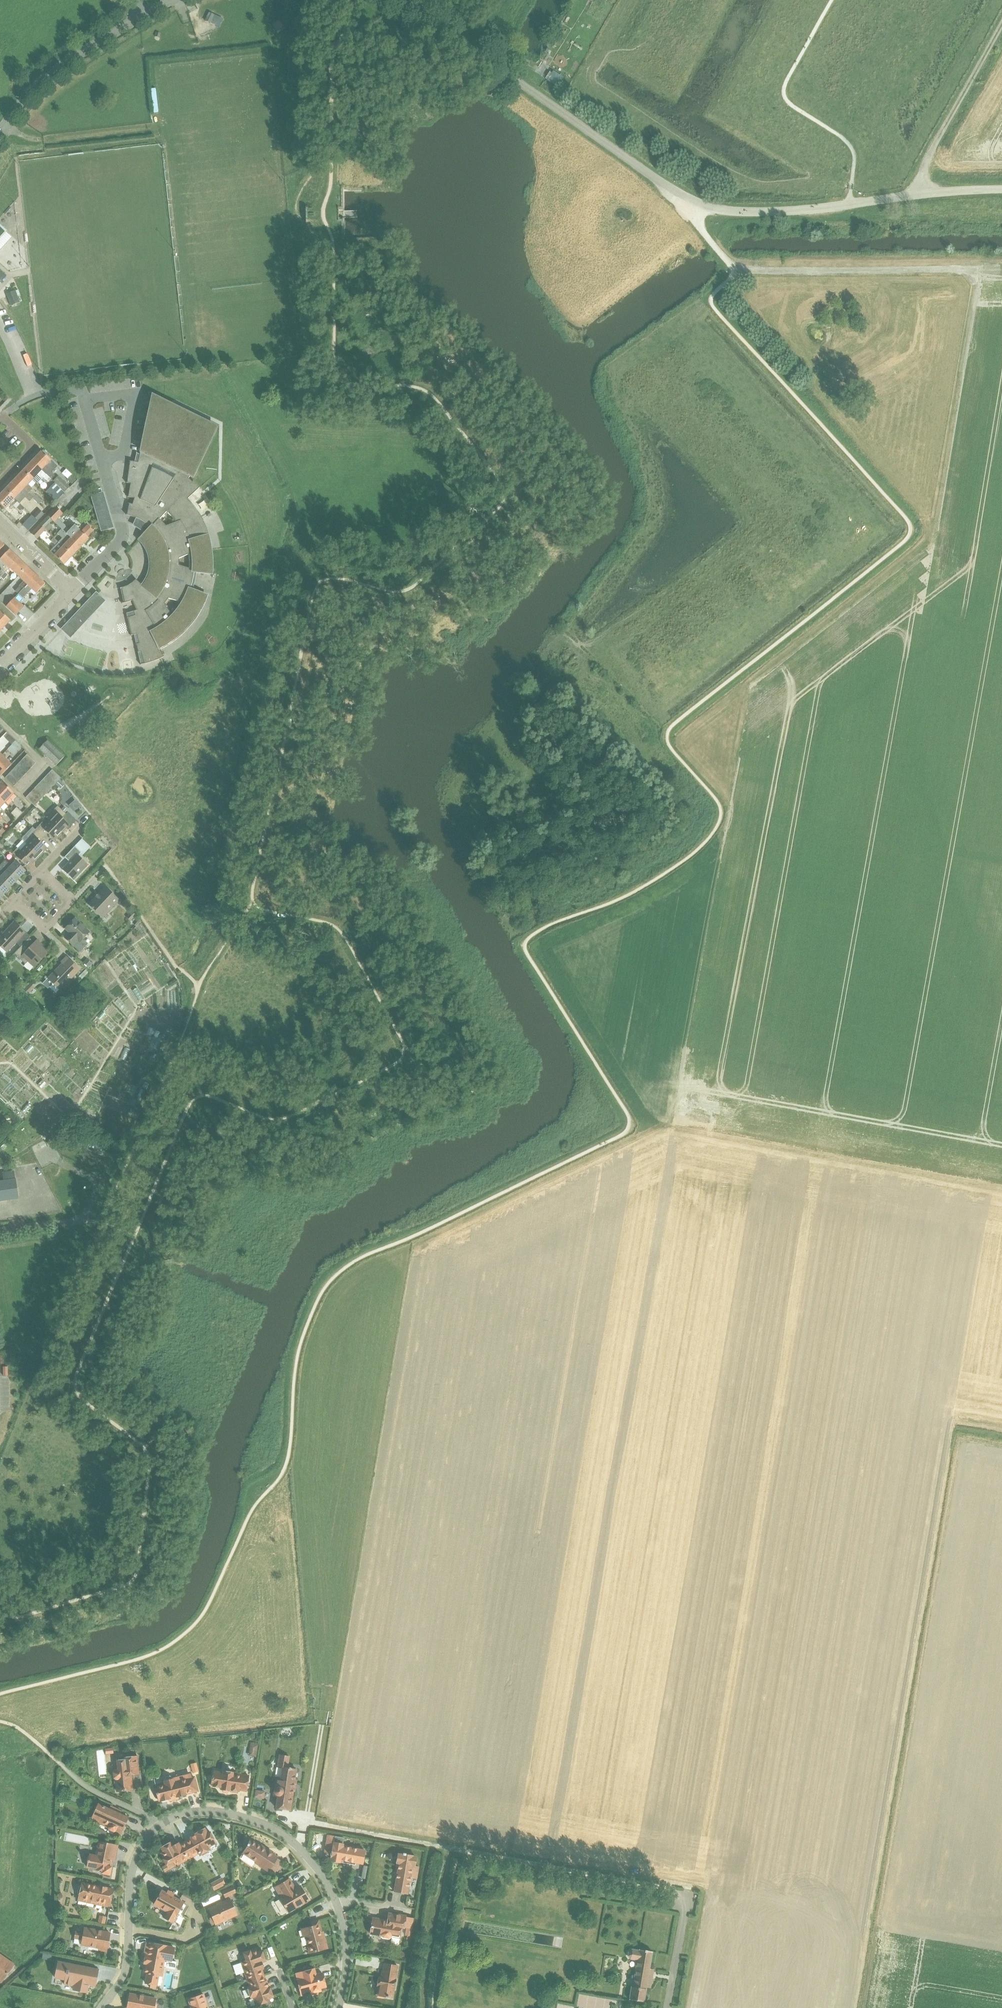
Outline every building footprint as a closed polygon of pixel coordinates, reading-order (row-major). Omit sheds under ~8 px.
[(208,13),(205,21),(219,27),(222,19),(208,13)] [(279,21),(273,25),(277,33),(284,29),(279,21)] [(15,290),(6,293),(11,305),(19,302),(15,290)] [(203,529),(199,522),(203,520),(199,513),(196,515),(192,510),(189,506),(185,501),(199,487),(193,481),(192,482),(188,478),(193,472),(194,473),(215,432),(204,427),(208,419),(176,403),(173,411),(163,406),(143,447),(141,446),(137,462),(129,461),(127,483),(130,483),(128,497),(134,498),(132,504),(129,503),(126,515),(131,516),(136,518),(140,520),(144,522),(150,527),(140,538),(142,540),(144,543),(146,545),(148,548),(149,551),(150,554),(151,557),(151,560),(151,563),(151,566),(151,569),(150,572),(149,575),(148,578),(147,581),(145,584),(143,586),(135,579),(134,580),(133,582),(131,583),(129,584),(127,585),(126,586),(124,587),(122,588),(120,588),(124,603),(127,602),(130,601),(132,600),(135,610),(132,611),(133,616),(126,618),(131,635),(136,634),(139,643),(136,644),(138,652),(140,652),(144,664),(150,662),(157,659),(163,657),(159,647),(166,643),(172,639),(178,634),(184,628),(189,622),(194,616),(198,609),(202,602),(204,594),(189,589),(191,584),(192,578),(193,572),(209,573),(210,566),(209,558),(209,551),(207,543),(205,536),(203,529)] [(56,466),(50,460),(41,451),(32,461),(45,474),(50,478),(53,475),(50,472),(56,466)] [(45,474),(32,461),(23,470),(32,479),(36,483),(42,477),(45,474)] [(23,470),(13,480),(32,498),(38,503),(41,500),(30,490),(32,489),(27,484),(32,479),(23,470)] [(68,487),(57,476),(52,480),(64,491),(68,487)] [(71,476),(66,481),(71,485),(75,481),(71,476)] [(13,480),(4,490),(18,503),(24,496),(29,501),(32,498),(13,480)] [(44,492),(55,501),(63,492),(53,482),(44,492)] [(4,490),(0,494),(0,505),(4,509),(10,503),(14,507),(15,506),(20,511),(23,507),(18,503),(4,490)] [(91,494),(97,517),(105,515),(107,523),(99,525),(101,530),(112,527),(102,491),(94,493),(91,494)] [(64,526),(65,526),(57,518),(62,513),(55,507),(47,516),(51,519),(61,529),(71,538),(80,547),(88,538),(87,537),(93,530),(87,524),(81,531),(74,525),(69,530),(64,526)] [(39,509),(32,515),(37,520),(44,514),(39,509)] [(27,531),(37,521),(31,515),(22,525),(27,531)] [(105,515),(97,517),(99,525),(107,523),(105,515)] [(47,516),(39,524),(44,529),(48,524),(47,523),(51,519),(47,516)] [(44,529),(39,524),(31,533),(36,539),(45,530),(44,529)] [(71,538),(61,529),(57,533),(62,538),(58,542),(72,555),(74,555),(77,552),(76,551),(80,547),(71,538)] [(72,555),(58,542),(53,538),(50,541),(55,545),(49,551),(63,564),(72,556),(72,555)] [(17,558),(8,550),(0,559),(0,567),(1,567),(1,569),(0,571),(0,577),(4,572),(9,568),(17,558)] [(26,567),(17,558),(9,568),(17,576),(26,567)] [(19,586),(22,589),(26,585),(26,584),(35,575),(26,567),(17,576),(23,581),(19,586)] [(22,589),(18,594),(22,598),(31,589),(35,593),(44,584),(35,575),(26,584),(26,585),(22,589)] [(103,600),(96,594),(91,599),(98,606),(103,600)] [(10,602),(19,610),(23,606),(14,597),(10,602)] [(91,599),(68,624),(75,630),(98,606),(91,599)] [(19,610),(10,602),(6,606),(15,615),(19,610)] [(0,630),(9,620),(7,618),(0,611),(0,629),(0,630)] [(69,636),(75,630),(68,624),(62,630),(69,636)] [(11,745),(15,741),(9,735),(5,739),(11,745)] [(47,740),(39,749),(56,765),(64,757),(47,740)] [(20,746),(15,741),(11,745),(7,748),(13,754),(20,746)] [(26,754),(21,759),(30,768),(35,763),(26,754)] [(0,756),(0,776),(11,765),(1,755),(0,756)] [(21,759),(17,764),(26,772),(30,768),(21,759)] [(26,772),(17,764),(13,768),(22,777),(26,772)] [(22,777),(13,768),(8,773),(17,781),(22,777)] [(47,774),(56,782),(59,780),(61,778),(52,770),(47,774)] [(17,781),(8,773),(4,777),(13,786),(17,781)] [(56,782),(47,774),(43,779),(52,787),(55,784),(56,782)] [(43,779),(39,783),(47,792),(52,787),(43,779)] [(56,782),(55,784),(60,788),(63,785),(59,780),(56,782)] [(0,783),(0,798),(4,802),(13,792),(1,781),(0,783)] [(39,783),(34,788),(43,796),(47,792),(39,783)] [(34,788),(30,793),(39,801),(43,796),(34,788)] [(39,801),(30,793),(25,797),(34,806),(39,801)] [(57,805),(46,817),(49,820),(62,832),(69,825),(62,818),(66,814),(64,812),(61,809),(57,805)] [(16,807),(13,810),(19,816),(22,813),(16,807)] [(19,816),(13,810),(9,814),(15,820),(19,816)] [(42,822),(35,829),(43,838),(47,833),(54,840),(62,832),(49,820),(45,825),(42,822)] [(31,839),(27,844),(39,856),(46,848),(39,842),(43,838),(35,829),(28,837),(31,839)] [(39,856),(27,844),(19,852),(16,849),(12,853),(21,861),(27,867),(31,862),(32,864),(39,856)] [(74,846),(64,857),(69,862),(62,870),(73,880),(87,865),(78,856),(81,852),(74,846)] [(5,860),(1,864),(17,879),(25,871),(15,861),(11,866),(5,860)] [(1,864),(0,865),(0,871),(3,874),(0,877),(0,879),(9,888),(17,879),(1,864)] [(0,879),(0,895),(1,896),(9,888),(0,879)] [(102,918),(119,900),(105,886),(88,904),(102,918)] [(130,921),(135,916),(131,912),(126,917),(130,921)] [(82,939),(89,932),(75,918),(65,929),(69,933),(64,938),(79,952),(87,944),(82,939)] [(30,936),(14,921),(0,936),(0,947),(6,953),(16,942),(21,946),(30,936)] [(30,936),(21,946),(14,953),(25,964),(28,961),(34,967),(47,953),(36,941),(35,942),(30,936)] [(59,990),(80,969),(66,956),(60,962),(62,963),(47,978),(59,990)] [(87,958),(83,962),(88,967),(92,963),(87,958)] [(35,988),(30,983),(23,990),(28,995),(35,988)] [(136,988),(132,991),(138,1000),(143,997),(136,988)] [(79,1109),(75,1117),(87,1124),(91,1117),(79,1109)] [(101,1155),(105,1147),(90,1140),(86,1148),(101,1155)] [(0,1180),(0,1201),(19,1198),(15,1170),(2,1172),(3,1180),(0,1180)] [(248,1755),(256,1756),(258,1742),(250,1741),(248,1755)] [(276,1777),(273,1796),(277,1797),(276,1808),(290,1810),(296,1769),(287,1768),(289,1756),(278,1754),(277,1766),(282,1767),(280,1778),(276,1777)] [(113,1778),(115,1780),(117,1791),(131,1790),(129,1775),(138,1774),(136,1756),(124,1757),(125,1759),(117,1760),(118,1768),(114,1769),(114,1770),(113,1772),(113,1778)] [(246,1791),(248,1776),(232,1773),(233,1772),(223,1771),(223,1773),(213,1771),(211,1785),(213,1786),(212,1786),(221,1787),(220,1789),(221,1789),(223,1791),(226,1792),(228,1790),(230,1791),(230,1790),(238,1791),(238,1790),(246,1791)] [(165,1784),(155,1787),(158,1801),(160,1800),(160,1801),(168,1799),(169,1800),(178,1798),(177,1796),(186,1794),(185,1794),(197,1791),(194,1777),(188,1778),(188,1775),(173,1779),(173,1778),(169,1776),(166,1776),(163,1780),(165,1784)] [(255,1790),(254,1797),(263,1799),(265,1791),(255,1790)] [(93,1813),(93,1814),(101,1818),(99,1823),(108,1827),(108,1828),(114,1832),(115,1831),(120,1834),(128,1817),(98,1804),(97,1805),(95,1806),(93,1811),(93,1813)] [(190,1838),(184,1841),(193,1856),(198,1853),(199,1855),(209,1850),(207,1847),(216,1842),(210,1832),(207,1833),(204,1828),(195,1833),(195,1834),(190,1838)] [(326,1834),(323,1854),(330,1855),(329,1856),(331,1856),(330,1858),(331,1858),(330,1861),(342,1862),(342,1860),(362,1864),(365,1850),(354,1848),(354,1847),(345,1845),(345,1844),(334,1842),(335,1836),(326,1834)] [(277,1857),(250,1840),(244,1848),(245,1849),(242,1853),(256,1861),(255,1863),(268,1871),(277,1857)] [(170,1842),(160,1847),(163,1852),(160,1853),(164,1859),(163,1859),(166,1865),(173,1862),(175,1866),(193,1856),(184,1841),(179,1844),(178,1842),(172,1846),(170,1842)] [(101,1873),(109,1875),(111,1867),(110,1866),(113,1852),(115,1853),(117,1845),(100,1842),(99,1848),(97,1848),(95,1855),(89,1854),(87,1867),(95,1868),(95,1869),(102,1871),(101,1873)] [(398,1865),(394,1891),(407,1893),(409,1877),(413,1877),(417,1878),(418,1867),(415,1866),(416,1856),(414,1856),(414,1855),(406,1854),(406,1853),(402,1852),(402,1854),(400,1853),(400,1854),(398,1854),(396,1865),(398,1865)] [(213,1890),(225,1884),(221,1877),(210,1883),(213,1890)] [(281,1897),(289,1911),(309,1899),(301,1885),(295,1889),(289,1878),(276,1886),(282,1896),(281,1897)] [(98,1886),(81,1883),(81,1884),(78,1886),(77,1892),(79,1895),(78,1897),(87,1899),(87,1902),(109,1907),(113,1889),(106,1888),(106,1887),(98,1886)] [(235,1892),(233,1886),(222,1891),(224,1897),(235,1892)] [(245,1889),(239,1892),(243,1897),(248,1894),(245,1889)] [(161,1890),(154,1904),(167,1911),(164,1918),(172,1923),(183,1903),(179,1900),(161,1890)] [(182,1894),(179,1900),(183,1903),(188,1905),(191,1899),(182,1894)] [(214,1922),(215,1924),(237,1914),(229,1898),(220,1902),(221,1903),(208,1908),(212,1917),(210,1918),(212,1923),(214,1922)] [(372,1919),(369,1933),(380,1935),(382,1937),(388,1939),(390,1937),(391,1937),(390,1944),(398,1945),(400,1934),(401,1927),(405,1928),(404,1935),(406,1935),(406,1939),(409,1940),(411,1929),(413,1918),(405,1917),(405,1916),(388,1913),(387,1921),(372,1919)] [(106,1917),(99,1915),(98,1922),(104,1923),(106,1917)] [(305,1936),(309,1953),(326,1948),(318,1920),(311,1922),(312,1926),(301,1929),(303,1936),(305,1936)] [(109,1933),(84,1928),(83,1932),(75,1931),(74,1938),(82,1940),(81,1944),(99,1948),(99,1949),(106,1951),(109,1933)] [(556,1946),(557,1936),(547,1936),(547,1945),(556,1946)] [(145,1942),(141,1963),(143,1964),(142,1973),(146,1974),(144,1984),(150,1985),(150,1988),(156,1989),(156,1986),(158,1976),(162,1977),(164,1967),(165,1960),(171,1961),(174,1947),(145,1942)] [(247,1980),(263,1975),(261,1969),(263,1968),(261,1962),(265,1960),(262,1950),(257,1952),(256,1949),(250,1951),(243,1953),(246,1960),(241,1962),(247,1980)] [(629,1952),(628,1956),(630,1959),(632,1959),(637,1960),(632,1987),(631,1986),(629,1999),(643,2002),(646,1987),(650,1988),(653,1969),(649,1968),(652,1951),(638,1949),(638,1950),(633,1950),(632,1949),(629,1952)] [(1,1981),(13,1964),(0,1955),(0,1981),(1,1981)] [(57,1961),(54,1977),(64,1979),(63,1984),(73,1986),(73,1989),(86,1992),(88,1984),(95,1985),(98,1969),(57,1961)] [(380,1986),(378,1995),(391,1997),(393,1988),(394,1988),(395,1979),(397,1965),(384,1963),(382,1977),(378,1976),(376,1985),(380,1986)] [(297,1979),(297,1980),(300,1993),(311,1990),(312,1993),(320,1990),(319,1988),(326,1986),(322,1973),(315,1975),(314,1968),(295,1973),(297,1979)] [(263,1975),(247,1980),(249,1986),(247,1987),(250,1998),(253,1996),(256,2005),(268,2001),(267,1998),(273,1996),(269,1986),(268,1987),(266,1981),(265,1981),(263,1975)] [(127,2007),(156,2007),(156,2004),(155,2002),(155,1998),(129,1993),(127,2007)] [(188,1999),(191,2007),(207,2007),(203,1994),(188,1999)]
